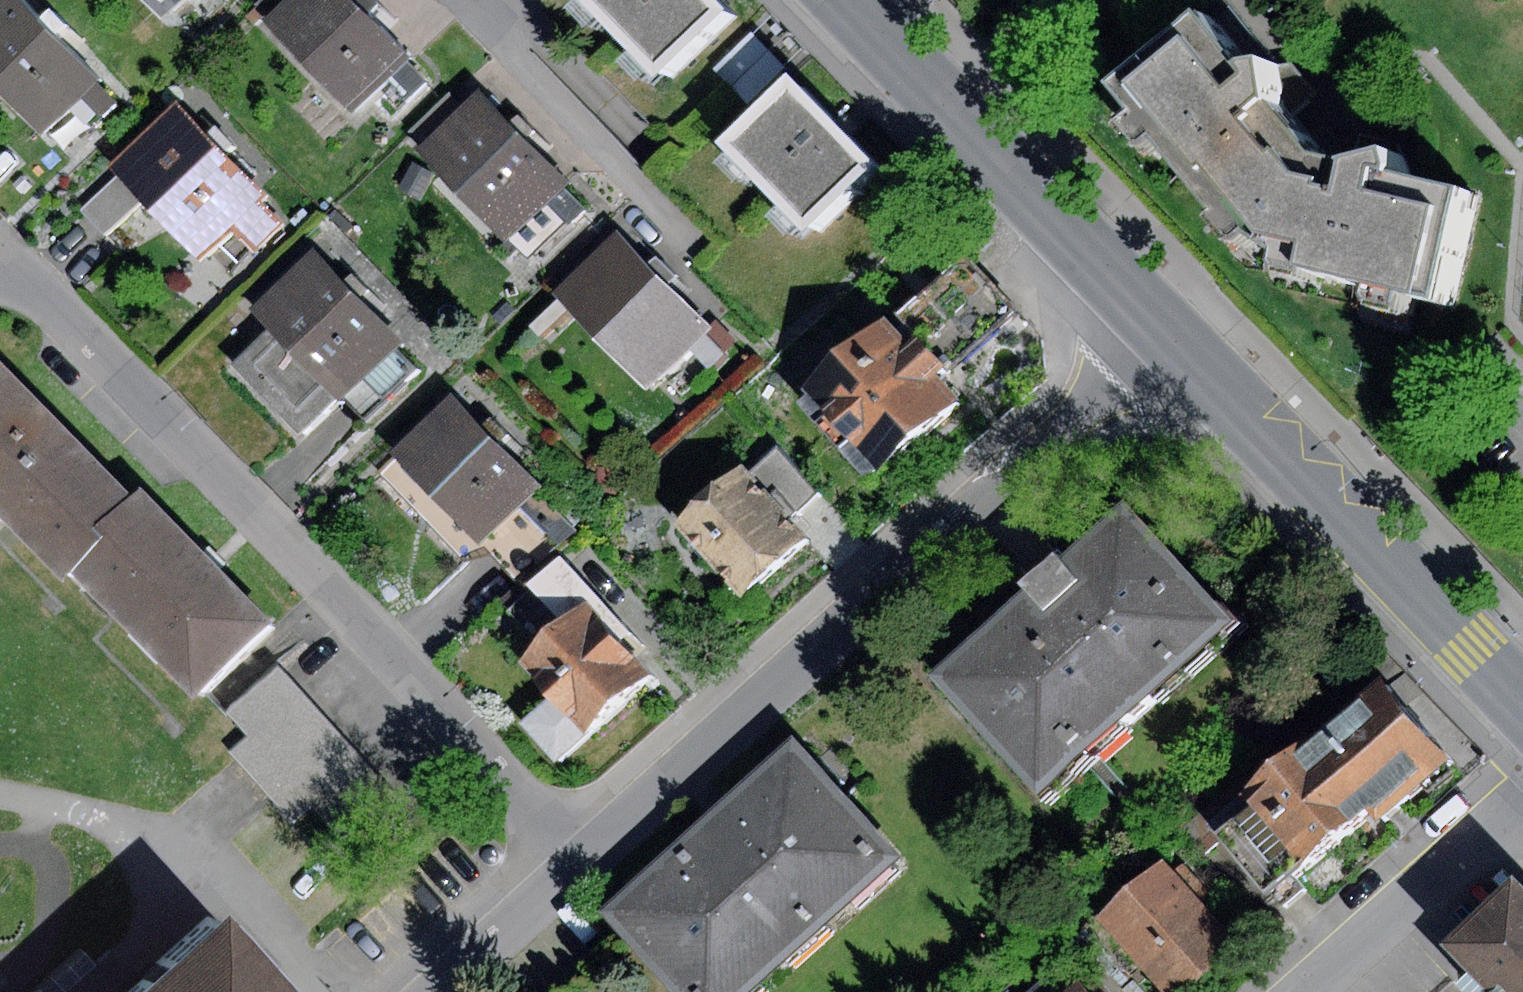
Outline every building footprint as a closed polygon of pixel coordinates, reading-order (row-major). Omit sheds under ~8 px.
[(95,76),(53,35),(66,23),(49,6),(38,16),(22,0),(0,0),(0,92),(39,132),(79,93),(95,76)] [(178,0),(148,0),(163,15),(178,0)] [(296,0),(259,0),(256,3),(274,22),(296,0)] [(408,54),(355,0),(296,0),(274,22),(267,28),(348,112),(408,54)] [(733,16),(717,0),(585,0),(664,82),(733,16)] [(1262,237),(1326,164),(1284,110),(1279,87),(1275,67),(1250,72),(1211,21),(1125,91),(1249,247),(1262,237)] [(743,27),(708,63),(741,95),(776,59),(743,27)] [(118,98),(95,76),(79,93),(102,114),(118,98)] [(813,238),(882,170),(839,126),(797,84),(728,151),(813,238)] [(429,151),(470,111),(450,92),(410,132),(429,151)] [(561,186),(567,180),(487,95),(470,111),(429,151),(423,156),(503,240),(507,237),(561,186)] [(279,223),(261,204),(269,196),(177,101),(108,166),(117,175),(141,202),(195,256),(231,222),(254,246),(279,223)] [(1326,164),(1262,237),(1294,257),(1291,274),(1454,311),(1480,198),(1408,179),(1398,156),(1378,162),(1360,168),(1326,164)] [(429,171),(411,163),(399,189),(417,198),(429,171)] [(141,202),(117,175),(80,209),(105,235),(141,202)] [(582,208),(561,186),(507,237),(528,259),(582,208)] [(644,386),(707,325),(618,232),(555,293),(644,386)] [(342,399),(401,340),(313,251),(254,310),(269,324),(338,395),(342,399)] [(913,339),(946,375),(1014,313),(961,256),(888,323),(907,344),(913,339)] [(960,403),(940,380),(946,375),(913,339),(907,344),(888,323),(882,317),(800,389),(807,396),(798,404),(869,483),(960,403)] [(338,395),(269,324),(228,363),(297,434),(338,395)] [(61,576),(69,568),(138,499),(69,431),(0,362),(0,515),(61,576)] [(534,489),(538,485),(452,396),(391,454),(396,459),(381,474),(462,558),(483,539),(534,489)] [(675,530),(738,600),(805,541),(741,471),(675,530)] [(574,530),(534,489),(483,539),(523,580),(574,530)] [(145,492),(138,499),(69,568),(199,698),(275,622),(211,558),(145,492)] [(1054,802),(1247,626),(1138,508),(1077,564),(1064,550),(1046,567),(1025,587),(1036,599),(944,683),(1054,802)] [(508,611),(541,644),(586,602),(594,593),(560,560),(508,611)] [(550,694),(585,731),(650,670),(586,602),(541,644),(521,663),(550,694)] [(246,735),(301,688),(278,663),(224,711),(246,735)] [(1393,805),(1449,759),(1380,677),(1207,823),(1266,893),(1366,808),(1376,820),(1393,805)] [(401,802),(301,688),(246,735),(229,751),(291,822),(313,803),(351,846),(401,802)] [(585,731),(550,694),(521,721),(555,758),(585,731)] [(911,867),(804,749),(729,817),(615,919),(681,991),(771,991),(911,867)] [(1164,991),(1185,991),(1238,945),(1163,860),(1098,918),(1164,991)] [(1454,953),(1491,991),(1522,991),(1522,887),(1454,953)] [(113,991),(261,991),(193,919),(125,982),(113,991)] [(31,989),(34,991),(54,991),(88,961),(76,948),(31,989)] [(1072,988),(1055,968),(1027,991),(1067,991),(1072,988)] [(1079,982),(1072,988),(1067,991),(1088,991),(1079,982)]
